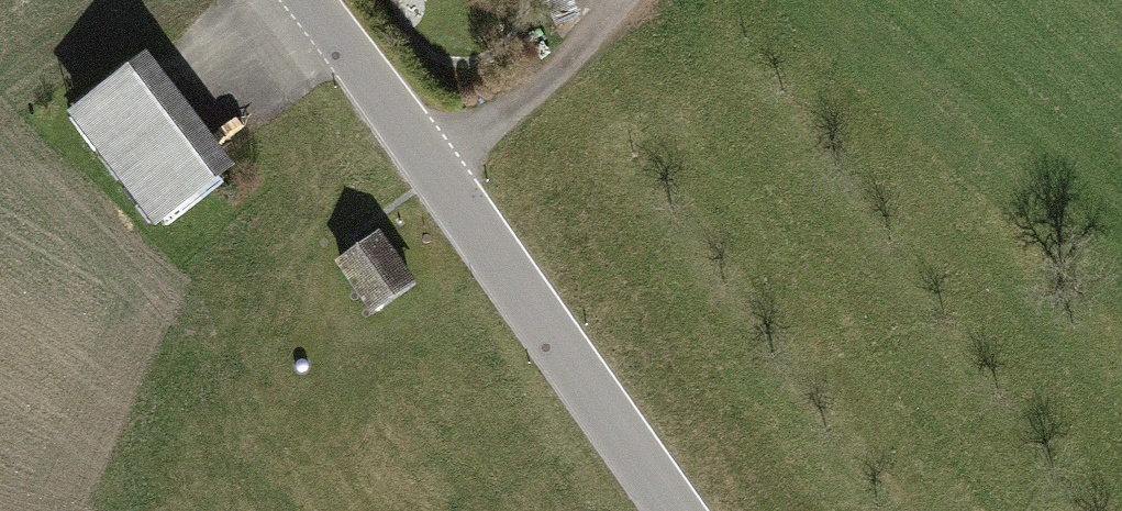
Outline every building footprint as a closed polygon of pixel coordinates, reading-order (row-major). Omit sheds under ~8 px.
[(148,75),(67,137),(153,250),(234,188),(148,75)] [(381,235),(338,266),(373,315),(417,283),(381,235)]
